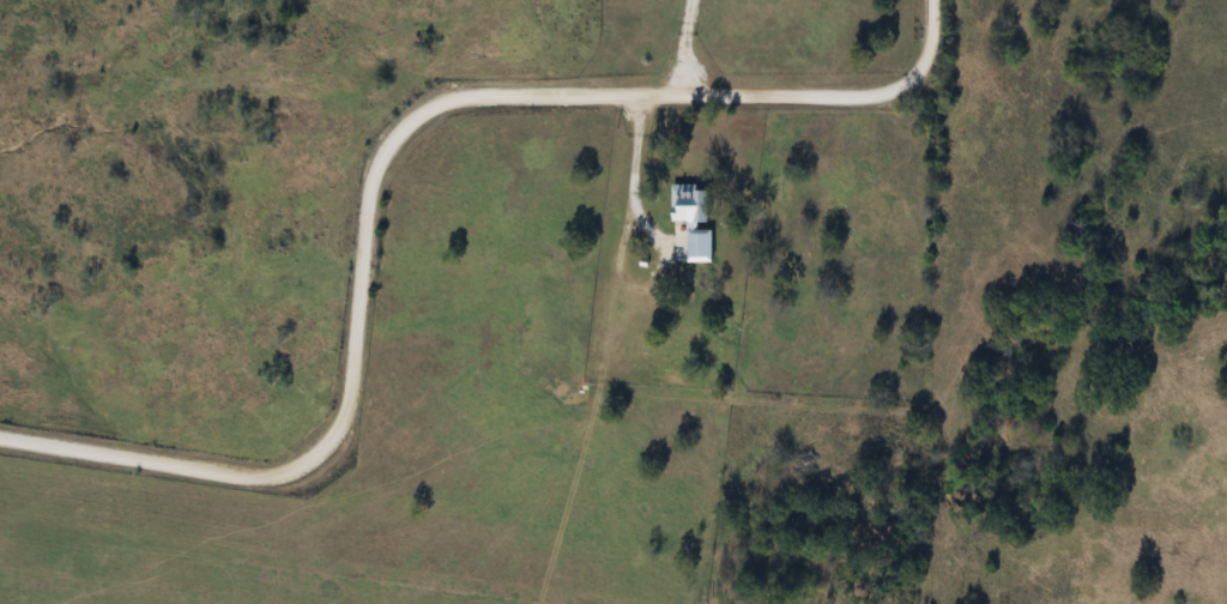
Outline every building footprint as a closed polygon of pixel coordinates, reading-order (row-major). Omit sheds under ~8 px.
[(675,223),(715,223),(715,186),(675,186),(675,223)]
